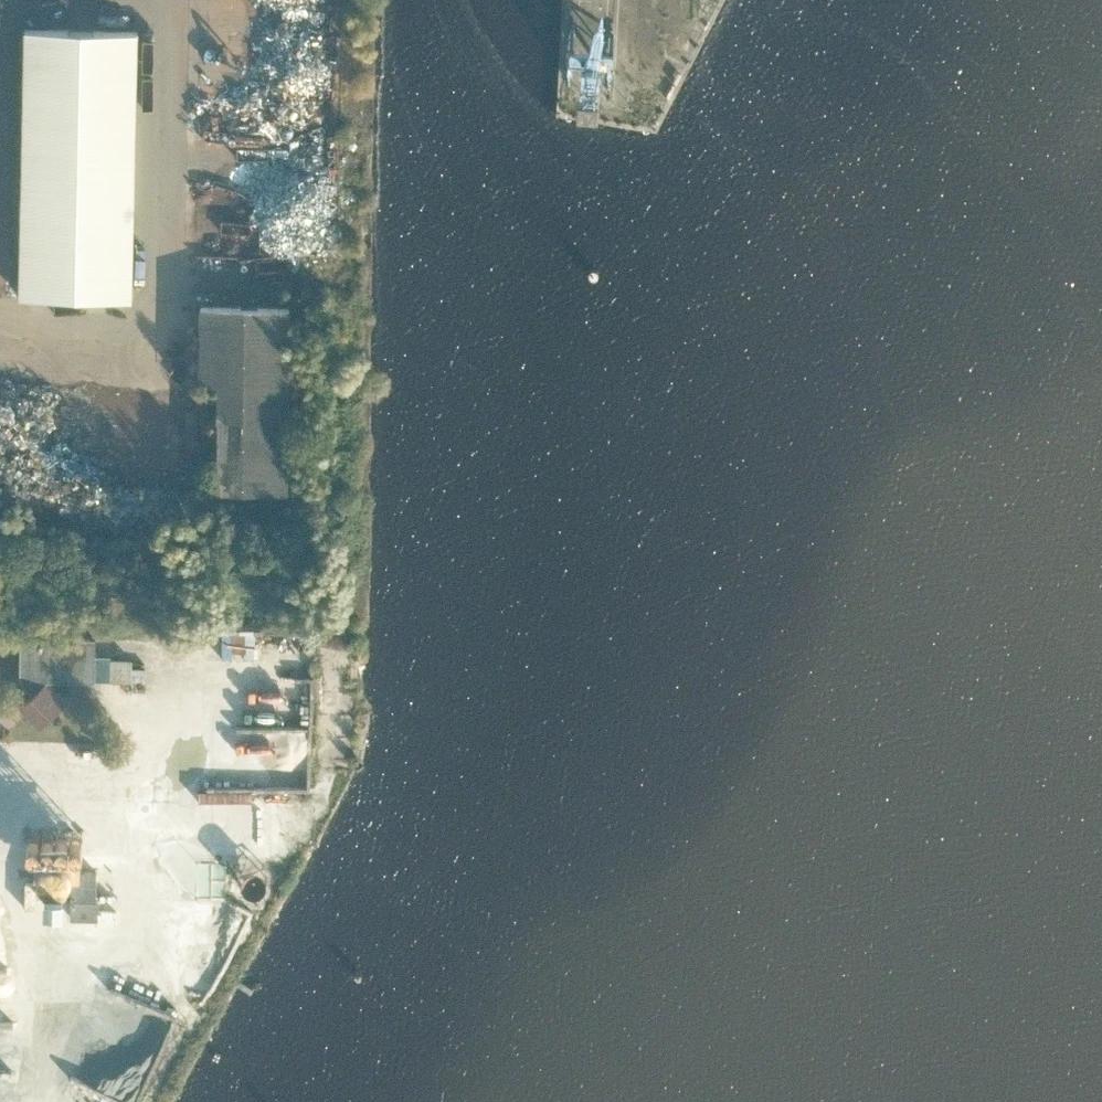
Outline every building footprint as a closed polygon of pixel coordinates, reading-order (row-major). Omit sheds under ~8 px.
[(134,304),(135,33),(25,33),(24,303),(134,304)] [(288,482),(289,297),(202,296),(203,372),(215,372),(216,481),(288,482)] [(93,633),(20,633),(21,676),(94,675),(93,633)] [(41,723),(69,697),(50,676),(22,703),(41,723)] [(81,820),(23,820),(23,839),(34,839),(33,870),(25,870),(24,896),(70,895),(70,915),(98,915),(99,866),(81,865),(81,820)]
